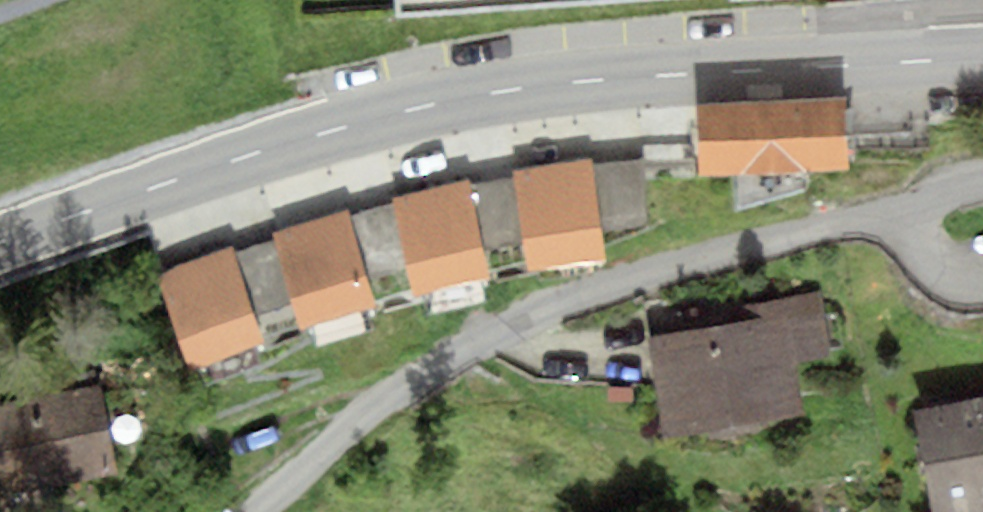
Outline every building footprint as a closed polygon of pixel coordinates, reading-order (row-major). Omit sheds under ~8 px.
[(395,18),(730,0),(731,0),(393,0),(395,18)] [(845,97),(696,107),(698,174),(738,172),(738,208),(809,187),(807,170),(848,168),(845,97)] [(512,170),(513,177),(523,240),(527,269),(609,258),(605,228),(650,221),(641,159),(592,166),(591,159),(512,170)] [(469,177),(393,197),(394,202),(408,265),(415,293),(491,274),(485,248),(523,240),(513,177),(471,185),(469,177)] [(346,207),(272,232),(274,240),(294,303),(301,328),(377,302),(368,277),(408,265),(394,202),(350,217),(346,207)] [(294,303),(274,240),(235,253),(232,246),(156,272),(189,372),(265,342),(254,314),(294,303)] [(739,322),(646,337),(662,433),(806,409),(798,360),(830,355),(820,291),(736,305),(739,322)] [(0,404),(0,441),(11,495),(120,473),(101,383),(0,404)] [(912,410),(932,511),(982,511),(982,395),(912,410)]
